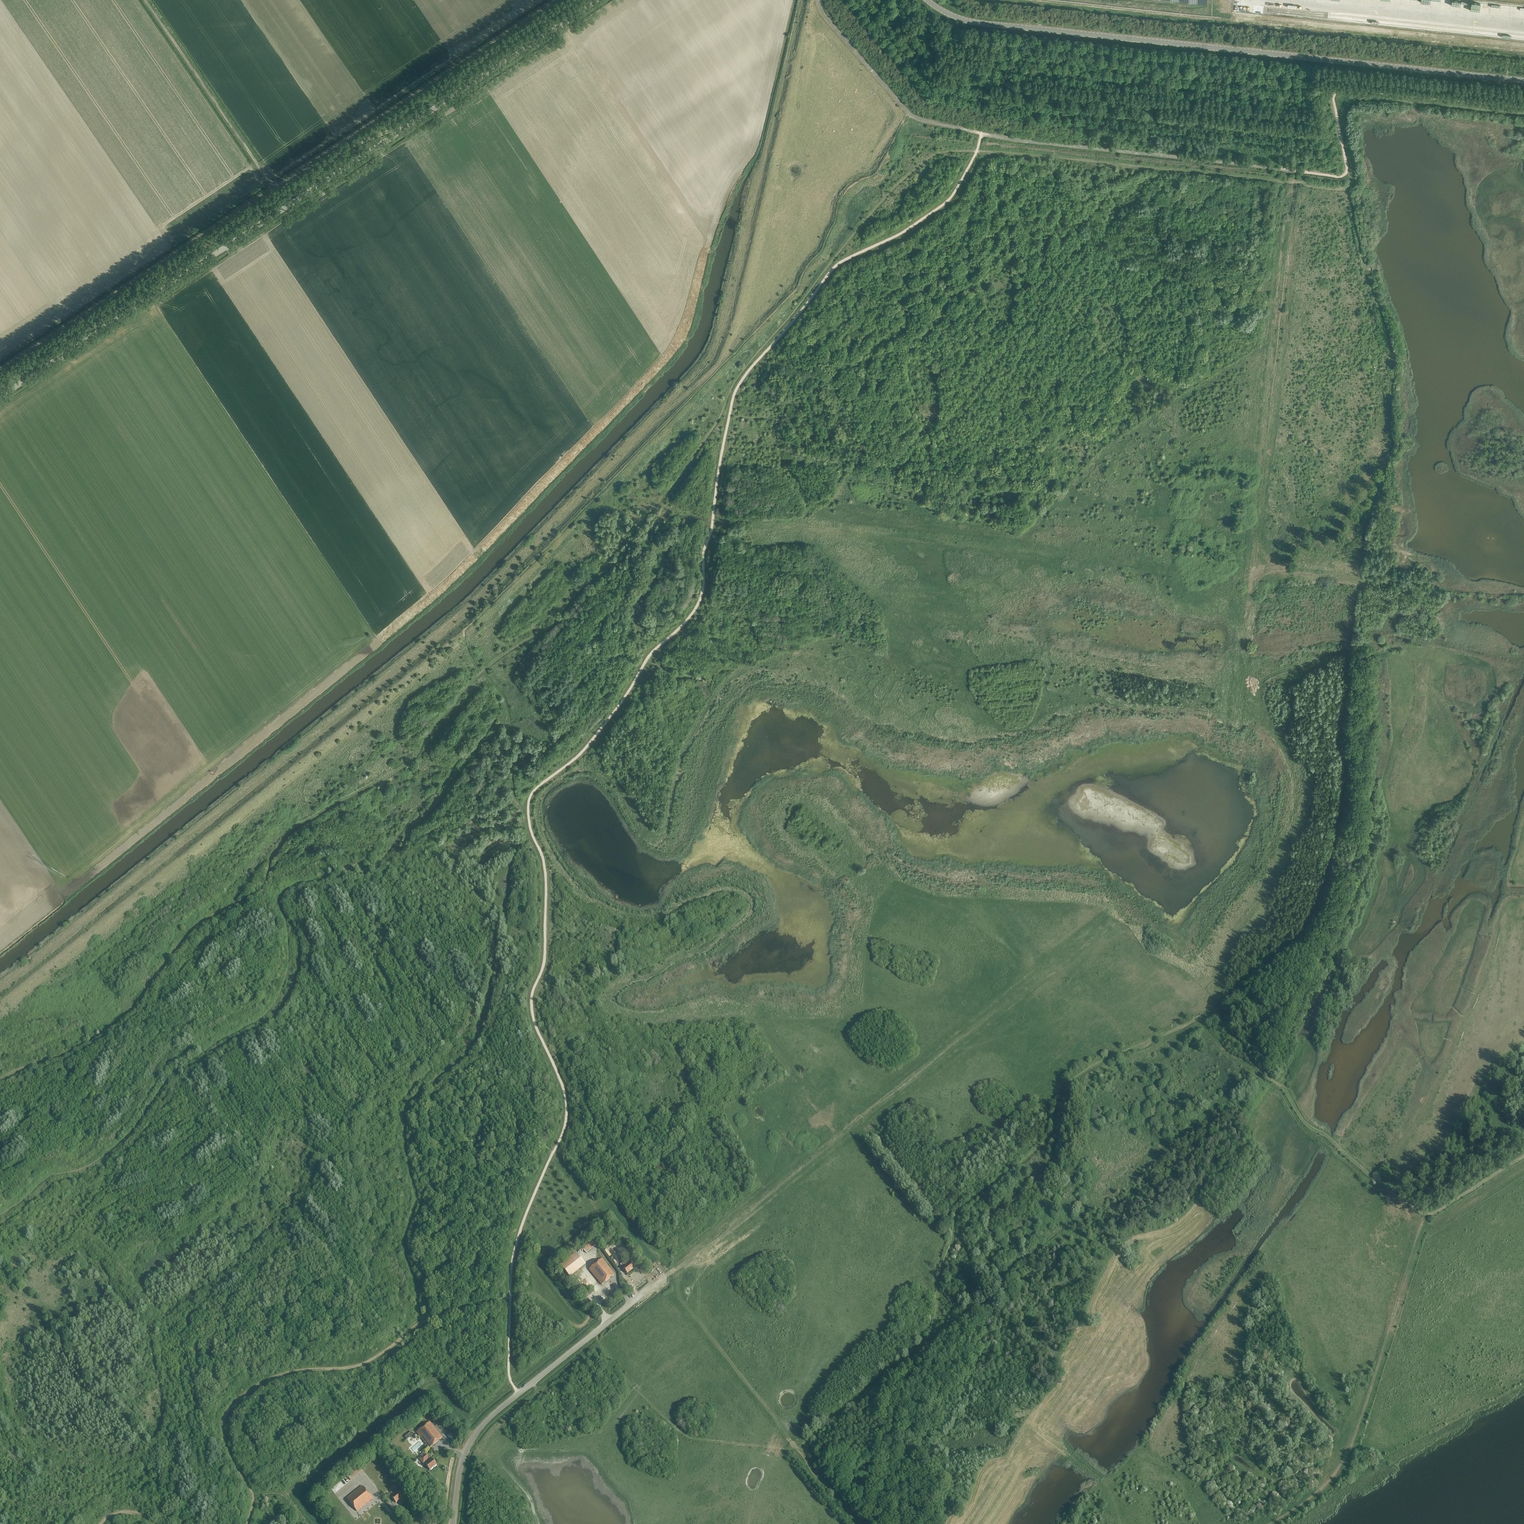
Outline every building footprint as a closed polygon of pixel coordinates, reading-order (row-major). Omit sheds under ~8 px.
[(583,1248),(586,1253),(595,1246),(592,1241),(583,1248)] [(560,1265),(570,1277),(585,1265),(575,1253),(560,1265)] [(589,1269),(602,1285),(615,1275),(602,1259),(589,1269)] [(622,1268),(627,1274),(634,1268),(629,1262),(627,1264),(624,1261),(621,1263),(624,1266),(622,1268)] [(417,1432),(430,1448),(442,1438),(430,1422),(417,1432)] [(423,1462),(425,1461),(427,1463),(425,1465),(430,1470),(437,1465),(432,1459),(430,1461),(424,1453),(421,1455),(422,1457),(420,1459),(423,1462)] [(347,1476),(351,1481),(362,1471),(358,1467),(347,1476)] [(346,1499),(357,1512),(373,1499),(362,1486),(346,1499)] [(391,1497),(396,1503),(403,1497),(398,1491),(396,1493),(393,1489),(390,1492),(393,1495),(391,1497)]
